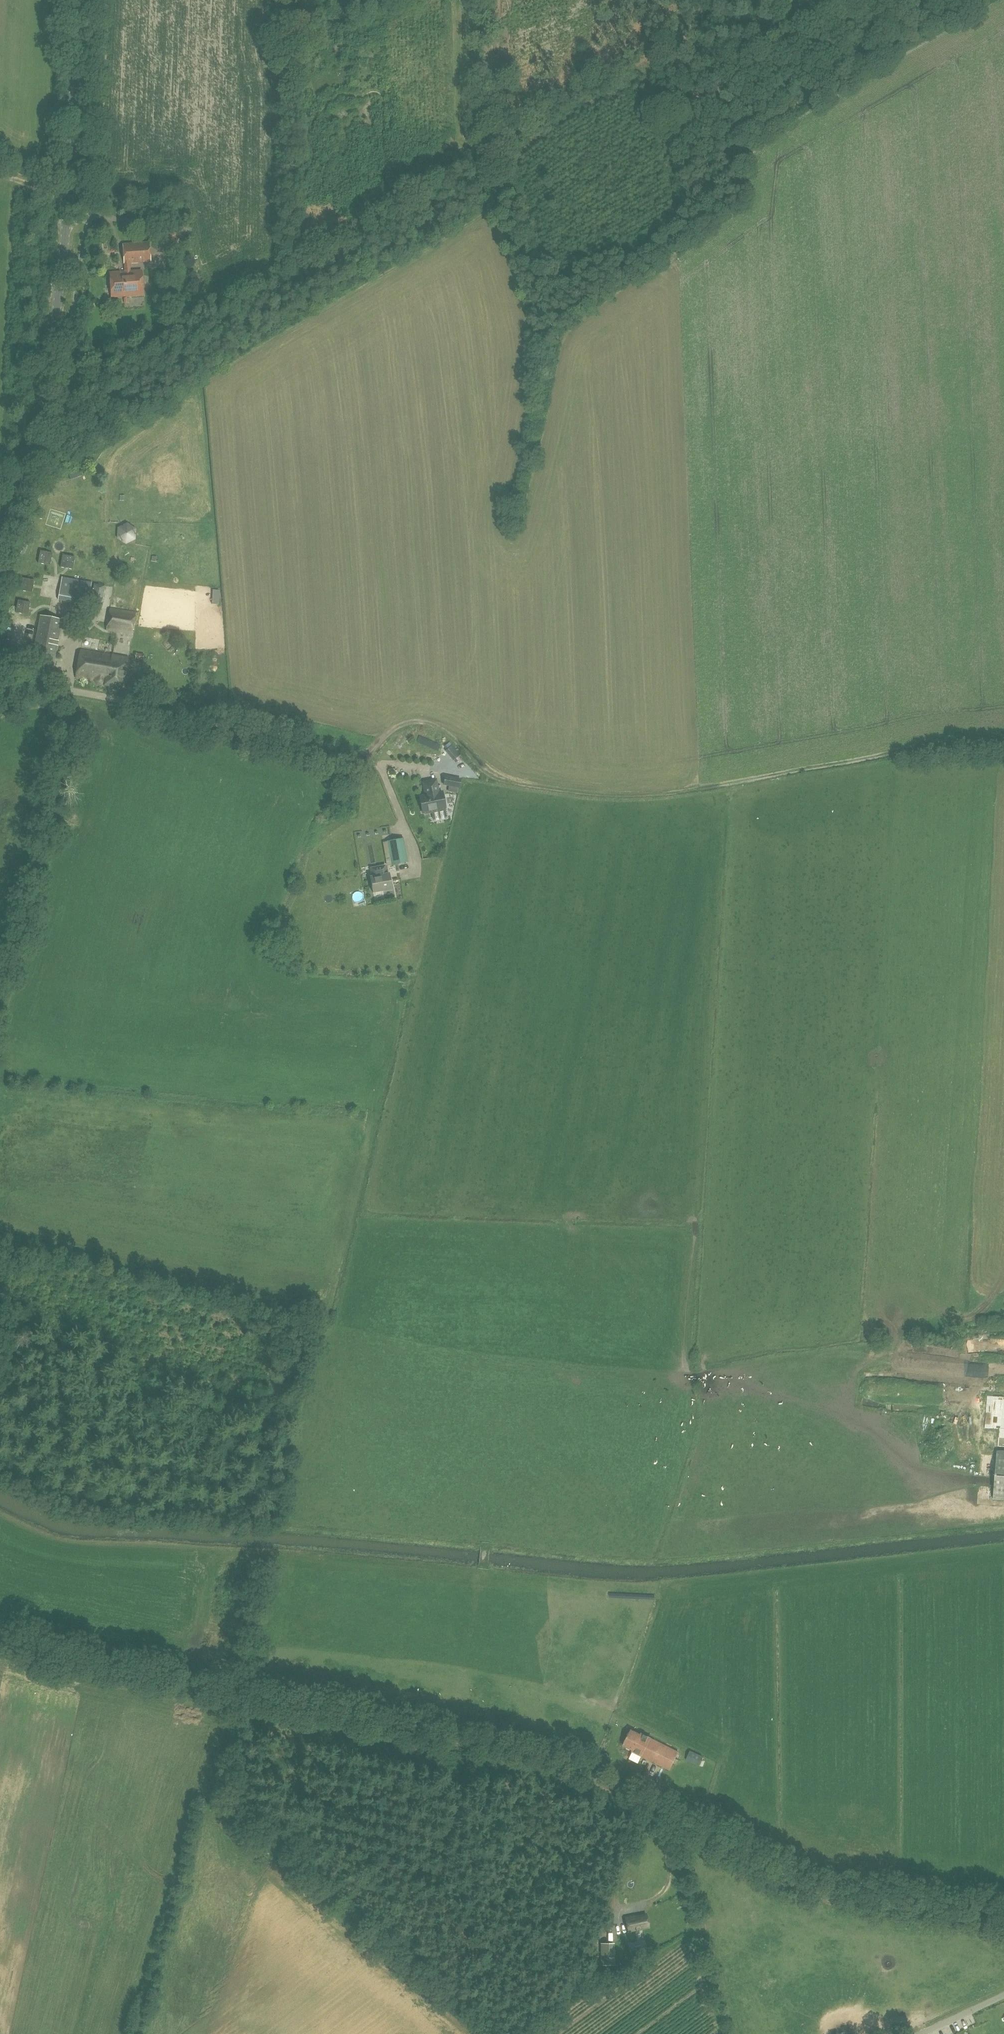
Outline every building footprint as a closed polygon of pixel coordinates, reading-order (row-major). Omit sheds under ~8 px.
[(130,263),(151,262),(149,241),(124,243),(126,271),(110,272),(111,296),(143,294),(141,270),(131,271),(130,263)] [(85,466),(78,468),(81,476),(88,474),(85,466)] [(91,583),(62,578),(57,600),(88,605),(91,583)] [(94,584),(93,584),(90,605),(101,606),(104,586),(105,580),(95,579),(94,584)] [(110,609),(106,631),(131,635),(135,613),(110,609)] [(31,663),(53,667),(61,620),(40,616),(31,663)] [(104,682),(104,684),(122,687),(127,657),(80,650),(75,677),(94,680),(94,681),(95,682),(96,683),(96,684),(97,684),(98,684),(99,685),(100,685),(101,684),(102,684),(103,683),(104,682)] [(445,776),(444,785),(460,788),(461,779),(445,776)] [(427,792),(421,792),(423,812),(426,811),(426,813),(432,812),(432,810),(446,808),(444,792),(440,792),(438,779),(425,781),(427,792)] [(372,876),(370,877),(373,893),(392,889),(389,873),(387,874),(385,865),(371,868),(372,876)] [(996,1415),(987,1421),(990,1424),(999,1418),(996,1415)] [(1000,1419),(991,1426),(995,1430),(1003,1423),(1000,1419)] [(997,1450),(993,1499),(1003,1500),(1003,1451),(997,1450)] [(632,1730),(624,1745),(633,1750),(633,1751),(670,1770),(679,1752),(642,1733),(641,1735),(632,1730)] [(686,1760),(698,1766),(703,1756),(690,1751),(686,1760)] [(650,1928),(647,1913),(634,1916),(634,1914),(624,1916),(627,1933),(650,1928)] [(614,1943),(601,1944),(601,1965),(615,1965),(615,1950),(614,1950),(614,1943)]
